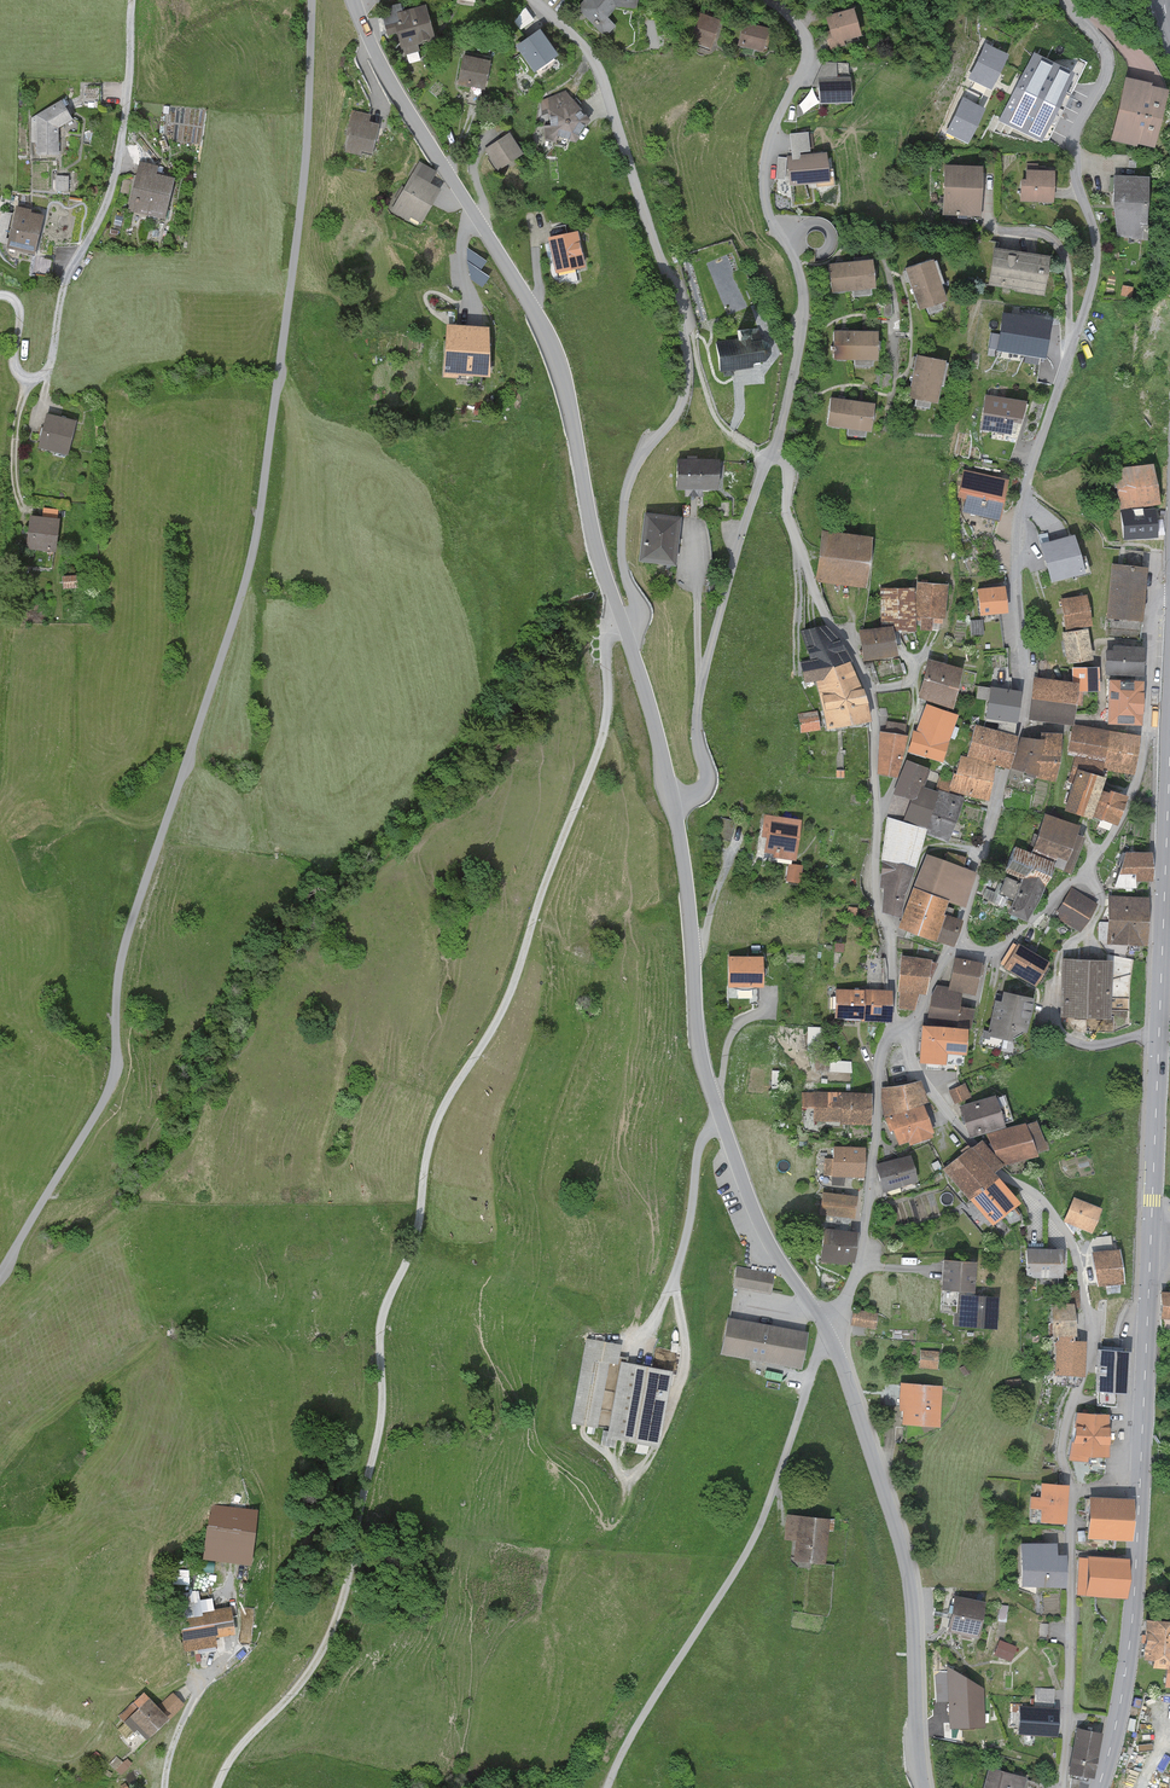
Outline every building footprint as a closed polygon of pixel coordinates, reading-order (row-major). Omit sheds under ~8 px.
[(578,8),(604,37),(616,26),(608,17),(615,7),(636,10),(638,0),(584,0),(578,8)] [(401,3),(381,9),(388,36),(397,33),(401,49),(403,48),(405,55),(420,51),(418,44),(435,40),(426,4),(402,10),(401,3)] [(853,8),(825,17),(829,30),(825,32),(831,49),(845,45),(844,41),(862,35),(853,8)] [(720,19),(696,11),(686,40),(710,48),(720,19)] [(768,27),(743,21),(737,45),(763,51),(768,27)] [(539,29),(516,46),(534,72),(558,55),(539,29)] [(1008,55),(985,43),(968,78),(991,90),(1008,55)] [(1075,72),(1033,51),(999,120),(1042,141),(1075,72)] [(490,61),(463,55),(457,84),(484,89),(490,61)] [(851,77),(818,78),(819,103),(852,102),(851,77)] [(1152,83),(1126,77),(1111,140),(1137,146),(1138,143),(1155,147),(1169,90),(1152,86),(1152,83)] [(590,120),(566,91),(541,100),(542,114),(549,114),(550,124),(543,126),(545,140),(556,142),(558,137),(575,142),(590,120)] [(985,109),(962,97),(945,133),(968,144),(985,109)] [(62,100),(31,118),(31,142),(36,142),(37,155),(59,154),(58,127),(73,119),(62,100)] [(371,114),(352,110),(346,136),(348,136),(345,152),(361,155),(362,151),(373,153),(380,123),(369,121),(371,114)] [(810,151),(808,132),(790,134),(792,156),(800,155),(800,152),(810,151)] [(509,133),(484,149),(498,170),(523,153),(509,133)] [(788,157),(791,185),(830,181),(827,153),(800,155),(792,156),(788,157)] [(786,158),(778,157),(776,179),(784,180),(786,158)] [(159,166),(140,162),(129,211),(165,219),(175,178),(157,174),(159,166)] [(437,172),(419,162),(391,211),(409,221),(411,217),(421,223),(441,189),(431,183),(437,172)] [(983,167),(944,165),(942,215),(981,216),(983,167)] [(1055,171),(1027,170),(1026,179),(1021,179),(1020,201),(1054,202),(1055,171)] [(1150,177),(1114,175),(1113,201),(1117,235),(1142,239),(1143,224),(1148,224),(1150,177)] [(58,191),(70,191),(69,177),(57,178),(58,191)] [(32,210),(16,206),(7,248),(36,254),(44,215),(31,212),(32,210)] [(577,230),(547,237),(555,273),(585,266),(577,230)] [(487,261),(467,247),(467,261),(472,280),(483,288),(489,276),(481,270),(487,261)] [(1050,256),(994,248),(988,285),(1016,290),(1015,291),(1044,296),(1050,256)] [(873,259),(829,264),(832,292),(876,287),(873,259)] [(933,259),(905,268),(919,309),(947,300),(933,259)] [(1133,287),(1122,285),(1121,296),(1131,298),(1133,287)] [(1046,320),(1000,313),(992,363),(1038,370),(1046,320)] [(490,326),(445,324),(443,377),(459,378),(459,376),(488,377),(490,326)] [(739,339),(717,342),(720,372),(723,371),(724,376),(734,375),(734,370),(753,368),(753,363),(766,361),(771,354),(771,345),(762,340),(760,340),(758,328),(748,330),(738,331),(739,339)] [(878,331),(834,331),(834,359),(878,359),(878,331)] [(946,361),(917,355),(908,397),(937,403),(946,361)] [(1027,401),(985,395),(980,430),(1011,435),(1013,422),(1021,423),(1025,410),(1027,401)] [(874,403),(831,397),(827,426),(871,431),(874,403)] [(76,421),(47,413),(39,448),(68,455),(76,421)] [(719,460),(678,458),(677,489),(718,491),(719,460)] [(1153,463),(1114,469),(1120,510),(1159,504),(1153,463)] [(1009,480),(964,469),(957,497),(966,499),(963,512),(999,521),(1009,480)] [(43,517),(29,516),(26,549),(55,552),(59,510),(43,508),(43,517)] [(1155,508),(1122,512),(1124,540),(1158,538),(1155,508)] [(681,517),(645,513),(640,561),(675,565),(681,517)] [(872,537),(822,531),(816,581),(866,587),(872,537)] [(1075,535),(1041,544),(1051,583),(1085,573),(1075,535)] [(1147,567),(1111,564),(1107,618),(1142,621),(1147,567)] [(79,576),(62,578),(64,589),(80,587),(79,576)] [(949,584),(916,581),(915,588),(916,620),(921,621),(920,630),(932,631),(933,623),(943,624),(943,619),(946,619),(949,584)] [(1005,586),(978,589),(980,616),(1008,613),(1005,586)] [(915,588),(881,588),(881,628),(893,626),(894,633),(916,631),(916,620),(915,588)] [(1087,595),(1061,599),(1066,630),(1092,625),(1087,595)] [(825,625),(801,630),(811,660),(801,662),(805,684),(816,681),(823,680),(833,666),(850,661),(840,641),(825,625)] [(881,628),(859,631),(864,661),(898,656),(894,633),(893,626),(881,628)] [(1088,629),(1063,633),(1068,664),(1094,660),(1088,629)] [(1145,647),(1113,646),(1113,650),(1106,650),(1106,674),(1144,674),(1145,647)] [(963,669),(929,659),(917,698),(952,708),(963,669)] [(823,680),(816,681),(827,729),(872,721),(868,703),(850,661),(833,666),(823,680)] [(1100,668),(1073,668),(1073,683),(1078,683),(1077,691),(1100,691),(1100,668)] [(1073,683),(1034,678),(1029,720),(1073,725),(1077,691),(1078,683),(1073,683)] [(1144,681),(1109,680),(1108,724),(1143,726),(1144,681)] [(1022,691),(991,687),(986,718),(1017,723),(1022,691)] [(959,715),(926,704),(917,732),(914,731),(907,752),(943,763),(959,715)] [(818,711),(799,714),(802,733),(820,730),(818,711)] [(1017,736),(976,725),(967,758),(997,766),(1009,769),(1017,736)] [(1140,738),(1073,727),(1069,751),(1106,757),(1104,770),(1134,775),(1140,738)] [(909,736),(880,731),(877,774),(897,778),(909,736)] [(1042,739),(1039,776),(1056,782),(1060,763),(1062,733),(1043,733),(1042,739)] [(1039,776),(1042,739),(1021,737),(1011,768),(1039,776)] [(967,758),(959,756),(950,792),(987,802),(997,766),(967,758)] [(929,768),(906,760),(894,794),(911,800),(904,820),(926,828),(939,792),(922,786),(929,768)] [(1107,779),(1077,769),(1071,790),(1101,799),(1103,791),(1107,779)] [(939,790),(939,792),(926,828),(927,829),(925,834),(949,843),(964,799),(939,790)] [(1101,799),(1071,790),(1064,810),(1094,819),(1095,818),(1101,799)] [(1110,793),(1103,791),(1101,799),(1095,818),(1118,825),(1127,796),(1110,791),(1110,793)] [(1080,827),(1045,814),(1032,849),(1057,859),(1054,867),(1072,873),(1085,837),(1077,834),(1080,827)] [(802,820),(765,815),(761,837),(766,838),(764,852),(773,854),(773,857),(796,861),(802,820)] [(926,829),(887,817),(881,860),(916,868),(926,829)] [(735,821),(721,818),(717,837),(731,841),(735,821)] [(1023,878),(1044,887),(1054,863),(1015,847),(1005,871),(1023,878)] [(1152,853),(1126,852),(1115,888),(1136,888),(1136,882),(1153,881),(1152,853)] [(977,872),(925,854),(913,888),(949,901),(965,907),(977,872)] [(916,868),(881,860),(880,888),(884,889),(882,912),(902,918),(904,897),(916,868)] [(803,865),(788,863),(786,881),(801,883),(803,865)] [(1044,887),(1023,878),(1008,914),(1027,922),(1034,909),(1044,887)] [(949,901),(913,888),(899,928),(937,941),(946,915),(944,914),(949,901)] [(1098,903),(1071,888),(1054,917),(1080,932),(1098,903)] [(1149,897),(1109,896),(1108,920),(1149,921),(1149,897)] [(963,921),(946,915),(937,941),(953,947),(963,921)] [(1149,921),(1108,920),(1107,945),(1148,946),(1149,921)] [(1050,962),(1018,943),(1017,945),(1013,943),(1001,964),(1004,966),(1003,967),(1036,987),(1050,962)] [(932,959),(902,956),(899,1009),(915,1011),(919,994),(926,994),(932,959)] [(983,962),(955,957),(949,987),(948,990),(963,993),(976,996),(983,962)] [(770,959),(732,960),(733,989),(770,988),(770,959)] [(1113,961),(1063,959),(1061,1017),(1111,1019),(1113,961)] [(949,987),(936,985),(932,994),(927,1020),(957,1025),(963,993),(948,990),(949,987)] [(893,991),(836,989),(834,1018),(861,1019),(861,1021),(891,1023),(893,991)] [(1001,1002),(995,1001),(988,1031),(984,1030),(982,1038),(990,1040),(990,1037),(1013,1042),(1013,1039),(1023,1032),(1027,1033),(1034,998),(1003,992),(1001,1002)] [(968,1029),(923,1026),(920,1063),(947,1065),(947,1054),(967,1055),(968,1029)] [(902,1086),(882,1088),(881,1102),(885,1119),(923,1104),(929,1102),(921,1080),(902,1086)] [(965,1084),(949,1091),(955,1104),(971,1097),(965,1084)] [(871,1095),(817,1093),(816,1125),(870,1127),(871,1095)] [(996,1095),(960,1106),(969,1138),(1006,1127),(1004,1123),(1012,1121),(1005,1095),(997,1098),(996,1095)] [(923,1104),(885,1119),(890,1132),(893,1131),(899,1146),(908,1142),(910,1146),(934,1137),(932,1134),(934,1133),(923,1104)] [(1025,1124),(987,1134),(1001,1166),(1039,1157),(1037,1153),(1048,1149),(1037,1121),(1026,1125),(1025,1124)] [(972,1147),(945,1170),(970,1200),(992,1227),(1020,1203),(999,1177),(995,1173),(997,1171),(1001,1168),(979,1141),(974,1145),(972,1147)] [(866,1148),(833,1146),(833,1159),(824,1158),(824,1176),(865,1177),(866,1148)] [(911,1155),(877,1165),(885,1191),(918,1182),(911,1155)] [(858,1196),(823,1192),(820,1215),(855,1219),(858,1196)] [(1102,1210),(1074,1197),(1064,1221),(1092,1233),(1102,1210)] [(859,1232),(824,1229),(820,1261),(849,1265),(849,1262),(856,1263),(859,1232)] [(1064,1250),(1027,1249),(1027,1278),(1063,1278),(1064,1250)] [(1120,1249),(1093,1253),(1098,1287),(1125,1284),(1120,1249)] [(977,1262),(944,1260),(942,1291),(975,1293),(977,1262)] [(774,1273),(737,1267),(733,1288),(770,1295),(774,1273)] [(1159,1292),(1158,1319),(1169,1320),(1169,1292),(1159,1292)] [(999,1298),(959,1294),(957,1313),(955,1313),(954,1326),(997,1329),(999,1298)] [(1075,1303),(1052,1304),(1053,1337),(1077,1336),(1075,1303)] [(878,1313),(853,1309),(851,1325),(875,1330),(878,1313)] [(807,1332),(726,1318),(720,1354),(801,1369),(807,1332)] [(621,1345),(585,1338),(569,1423),(596,1428),(608,1363),(617,1365),(621,1345)] [(1084,1342),(1057,1341),(1055,1375),(1082,1376),(1084,1342)] [(939,1351),(921,1350),(920,1369),(938,1369),(939,1351)] [(1130,1352),(1098,1350),(1096,1393),(1128,1394),(1130,1352)] [(672,1372),(621,1363),(606,1438),(657,1448),(672,1372)] [(943,1386),(902,1383),(899,1411),(903,1411),(902,1425),(939,1428),(943,1386)] [(1110,1414),(1077,1413),(1069,1460),(1088,1462),(1089,1458),(1110,1457),(1110,1414)] [(1070,1485),(1041,1483),(1040,1497),(1032,1497),(1030,1521),(1067,1524),(1070,1485)] [(1134,1499),(1090,1497),(1088,1539),(1132,1541),(1134,1499)] [(257,1511),(210,1505),(202,1560),(249,1566),(257,1511)] [(834,1520),(786,1514),(783,1540),(794,1541),(791,1561),(823,1565),(827,1531),(833,1531),(834,1520)] [(1058,1544),(1022,1544),(1022,1587),(1067,1587),(1067,1555),(1058,1555),(1058,1544)] [(1129,1560),(1079,1557),(1077,1596),(1127,1599),(1129,1560)] [(177,1594),(185,1652),(216,1647),(215,1639),(234,1636),(230,1607),(214,1610),(212,1599),(200,1600),(198,1591),(177,1594)] [(986,1602),(955,1596),(948,1631),(979,1638),(986,1602)] [(1143,1621),(1141,1661),(1149,1661),(1149,1669),(1165,1670),(1165,1661),(1169,1661),(1169,1622),(1143,1621)] [(1016,1646),(1000,1640),(994,1654),(1010,1661),(1016,1646)] [(984,1687),(948,1667),(950,1728),(986,1727),(984,1687)] [(144,1693),(118,1716),(133,1733),(136,1730),(146,1742),(185,1706),(173,1692),(156,1707),(144,1693)] [(1059,1708),(1021,1706),(1019,1734),(1058,1736),(1059,1708)] [(1103,1733),(1078,1728),(1068,1773),(1094,1779),(1103,1733)] [(988,1767),(983,1787),(1025,1787),(1028,1778),(988,1767)]
